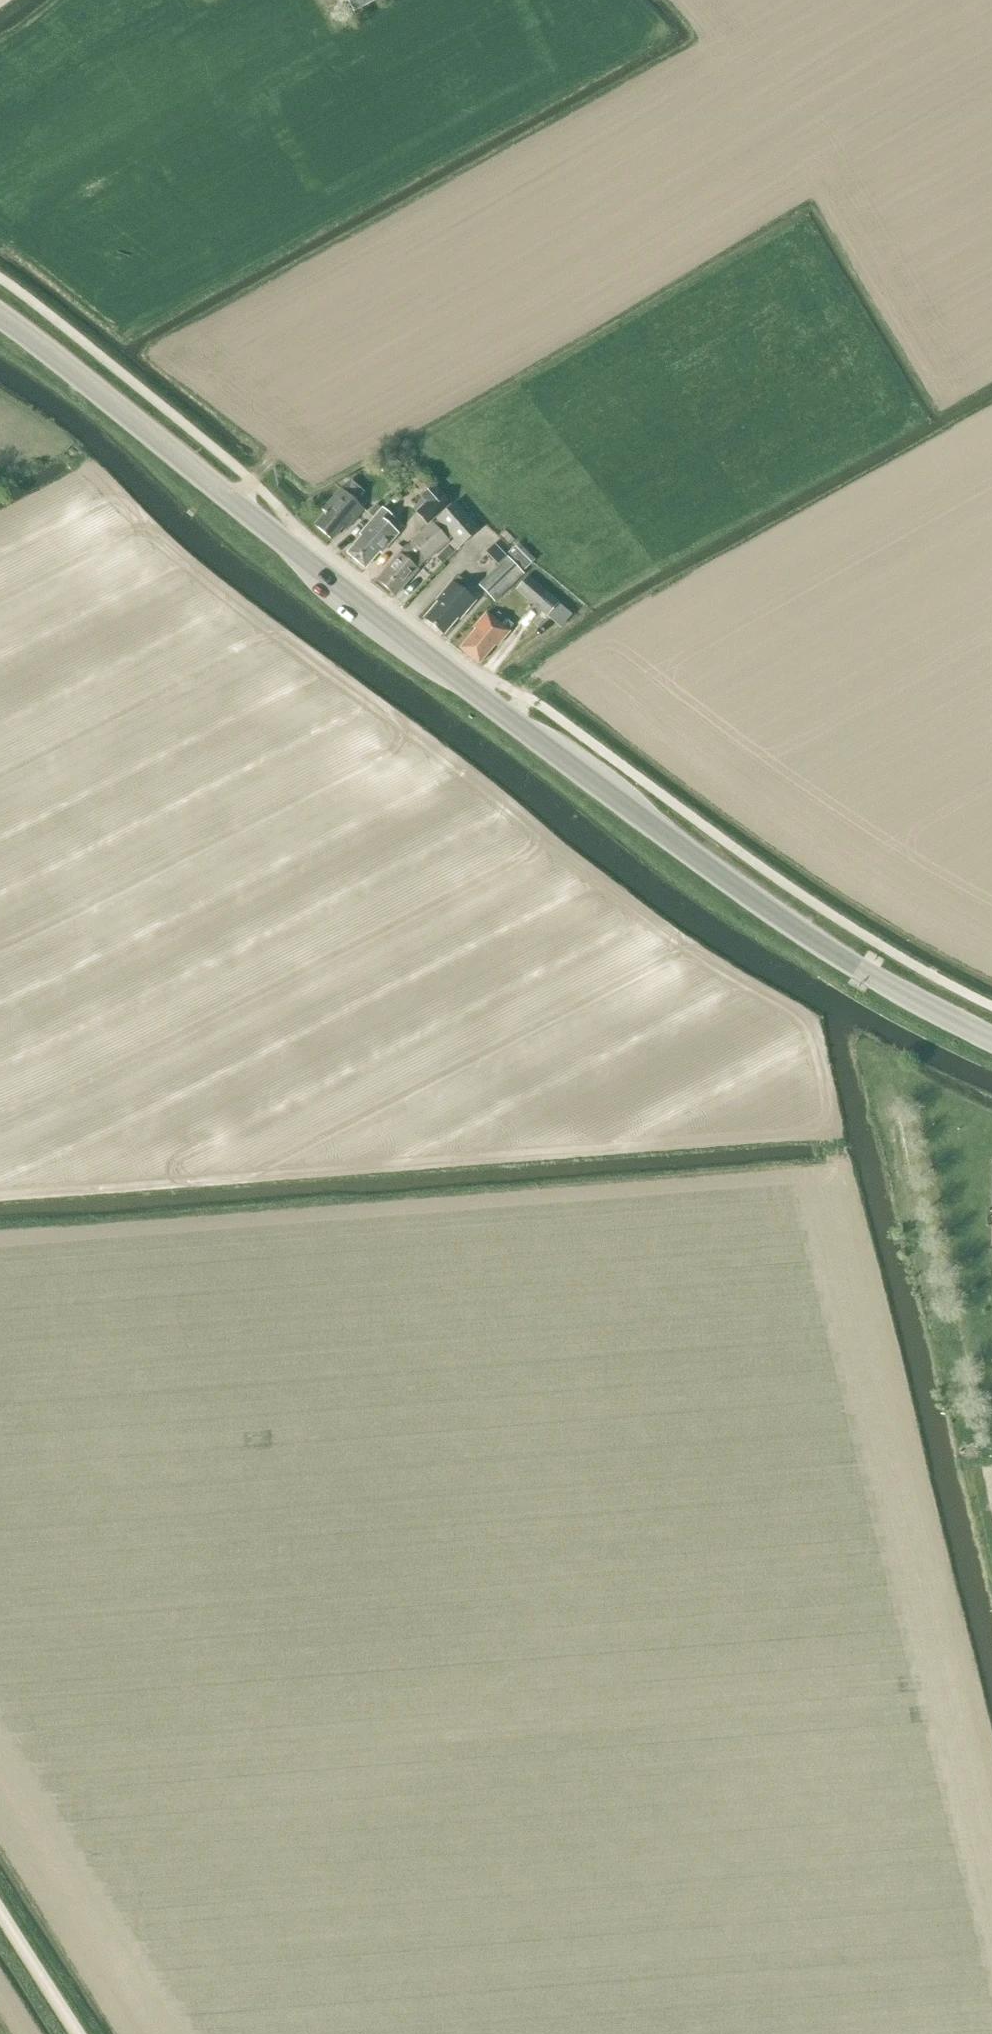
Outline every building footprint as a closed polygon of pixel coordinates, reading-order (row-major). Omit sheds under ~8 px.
[(355,10),(373,0),(349,0),(355,10)] [(340,489),(322,510),(325,513),(314,526),(332,540),(343,527),(346,530),(363,510),(355,502),(363,493),(350,481),(342,491),(340,489)] [(449,506),(433,487),(420,499),(425,505),(414,515),(425,527),(449,506)] [(448,543),(452,540),(459,548),(479,531),(455,504),(435,521),(426,529),(399,555),(377,581),(395,596),(418,572),(414,567),(422,559),(424,561),(440,544),(445,540),(448,543)] [(359,535),(361,537),(347,554),(364,569),(379,552),(382,554),(399,535),(389,526),(395,519),(383,508),(359,535)] [(524,570),(532,563),(515,546),(508,553),(524,570)] [(524,576),(507,559),(478,587),(494,604),(524,576)] [(424,619),(443,635),(457,618),(459,620),(475,601),(464,592),(468,587),(456,577),(452,582),(436,601),(438,603),(424,619)] [(515,593),(546,619),(559,604),(527,578),(515,593)] [(460,649),(479,664),(495,646),(496,647),(509,632),(486,614),(474,629),(475,630),(460,649)]
